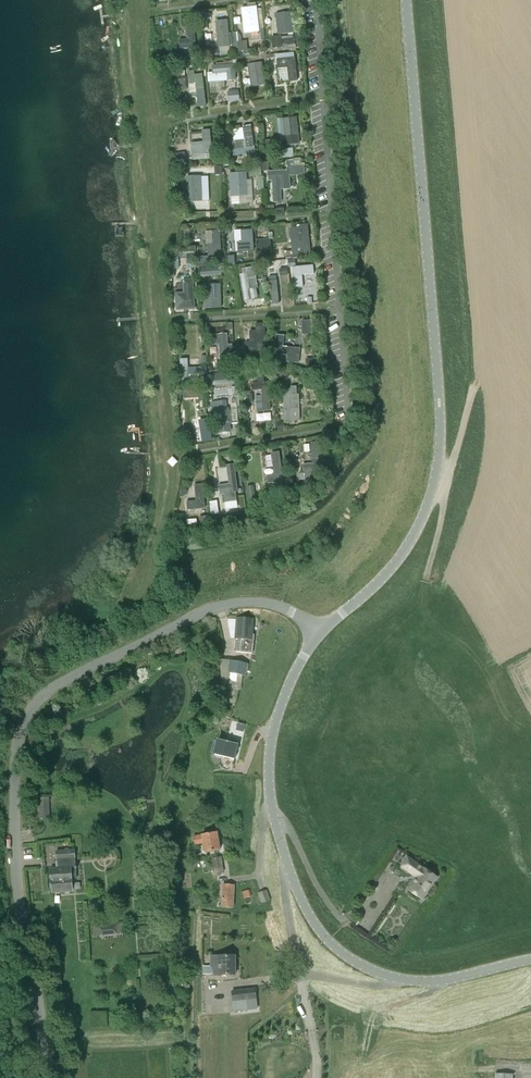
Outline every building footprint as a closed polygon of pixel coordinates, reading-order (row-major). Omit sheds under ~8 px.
[(258,25),(256,3),(248,4),(248,8),(242,8),(244,27),(258,25)] [(296,32),(293,13),(276,16),(278,34),(296,32)] [(226,20),(216,21),(218,46),(229,45),(226,20)] [(196,49),(193,21),(186,21),(188,39),(180,40),(180,49),(189,48),(189,50),(196,49)] [(238,33),(233,33),(234,45),(235,58),(252,56),(251,50),(248,50),(247,42),(241,42),(241,36),(238,33)] [(295,38),(282,40),(283,50),(288,50),(287,46),(295,45),(295,38)] [(290,82),(298,81),(296,58),(294,58),(277,60),(278,69),(288,67),(290,82)] [(265,84),(261,63),(248,65),(252,86),(265,84)] [(235,80),(234,65),(212,66),(213,73),(208,74),(209,82),(225,81),(224,75),(228,74),(228,80),(235,80)] [(205,106),(202,75),(194,76),(189,77),(188,77),(189,85),(195,84),(198,107),(205,106)] [(179,82),(178,82),(178,89),(187,89),(186,81),(186,79),(179,79),(179,82)] [(239,91),(230,92),(231,102),(239,101),(239,91)] [(177,95),(167,96),(169,103),(178,102),(177,95)] [(299,140),(297,118),(284,119),(285,128),(286,141),(299,140)] [(253,147),(250,126),(242,127),(244,141),(233,142),(234,150),(236,150),(245,148),(253,147)] [(212,153),(210,131),(202,132),(203,146),(191,147),(192,155),(212,153)] [(271,140),(264,141),(265,151),(272,150),(271,140)] [(227,145),(223,149),(228,154),(232,150),(227,145)] [(245,148),(236,150),(237,156),(254,153),(253,147),(245,148)] [(282,150),(272,150),(273,159),(283,158),(282,150)] [(261,153),(250,154),(251,165),(262,164),(261,153)] [(182,154),(175,155),(177,166),(184,165),(183,161),(182,154)] [(261,166),(249,167),(249,177),(262,177),(261,166)] [(282,202),(281,189),(290,189),(289,171),(268,172),(268,181),(272,180),(274,202),(282,202)] [(248,195),(247,174),(230,175),(231,197),(248,195)] [(201,176),(186,177),(187,202),(202,202),(202,201),(201,177),(201,176)] [(312,257),(309,225),(300,225),(299,227),(292,227),(291,230),(293,258),(312,257)] [(238,252),(253,251),(252,230),(241,231),(242,242),(238,242),(238,252)] [(209,257),(198,258),(199,267),(216,266),(216,259),(222,258),(220,231),(212,231),(206,232),(206,245),(208,245),(209,257)] [(260,238),(261,257),(273,256),(271,237),(260,238)] [(195,254),(182,254),(182,259),(189,259),(189,269),(196,268),(195,254)] [(225,266),(235,265),(235,256),(225,256),(225,266)] [(303,287),(302,275),(314,274),(313,266),(293,268),(295,288),(303,287)] [(207,269),(198,269),(199,276),(208,276),(208,277),(222,276),(221,267),(207,268),(207,269)] [(243,268),(238,269),(239,274),(243,301),(252,300),(250,289),(258,288),(255,267),(246,268),(243,268)] [(269,281),(272,305),(279,304),(277,281),(276,281),(276,276),(269,277),(269,281)] [(196,309),(194,280),(183,281),(184,294),(176,295),(177,310),(196,309)] [(220,285),(204,286),(205,309),(221,308),(220,285)] [(251,343),(246,343),(247,359),(258,358),(258,352),(267,351),(265,324),(256,325),(256,331),(250,331),(251,343)] [(219,335),(211,336),(212,345),(219,345),(221,364),(233,363),(232,345),(228,345),(227,334),(219,335)] [(276,335),(274,354),(287,356),(287,362),(298,364),(300,349),(283,347),(284,336),(276,335)] [(314,358),(306,359),(306,368),(315,367),(314,358)] [(188,359),(180,360),(181,383),(189,382),(189,375),(188,369),(188,359)] [(283,369),(280,378),(287,381),(290,372),(283,369)] [(207,374),(189,375),(189,382),(199,381),(200,386),(207,385),(207,374)] [(223,374),(213,375),(214,385),(224,384),(223,374)] [(258,383),(252,384),(253,391),(261,390),(262,397),(255,397),(256,410),(263,410),(270,410),(268,389),(271,389),(270,382),(265,383),(265,378),(257,378),(258,383)] [(291,390),(283,390),(284,422),(292,421),(292,420),(300,420),(300,395),(297,395),(296,387),(291,387),(291,390)] [(226,402),(212,403),(213,411),(217,410),(218,410),(220,433),(221,433),(223,434),(228,434),(229,432),(230,432),(228,409),(226,409),(226,402)] [(208,419),(199,420),(200,431),(201,430),(209,429),(210,429),(208,419)] [(209,429),(201,430),(203,443),(210,442),(211,442),(209,429)] [(313,464),(303,465),(305,481),(321,479),(319,454),(321,454),(320,443),(318,443),(317,442),(311,443),(313,464)] [(274,475),(267,476),(268,484),(274,483),(283,482),(279,452),(271,453),(274,475)] [(229,484),(219,486),(220,494),(223,494),(236,492),(238,492),(235,464),(227,465),(229,484)] [(196,502),(187,502),(187,511),(205,509),(203,485),(194,486),(196,502)] [(254,486),(246,487),(248,500),(255,499),(254,486)] [(236,492),(223,494),(225,503),(237,501),(236,492)] [(211,516),(199,518),(201,530),(212,528),(211,516)] [(251,640),(253,620),(237,619),(234,653),(252,653),(254,640),(251,640)] [(230,672),(229,681),(237,682),(238,674),(247,675),(248,663),(231,660),(229,672),(230,672)] [(245,725),(238,724),(236,731),(243,732),(245,725)] [(238,745),(237,745),(238,741),(232,740),(231,743),(218,740),(215,755),(234,760),(238,745)] [(49,799),(38,799),(38,819),(49,819),(49,799)] [(205,853),(220,850),(217,833),(202,835),(193,837),(195,845),(203,844),(205,853)] [(57,852),(58,869),(51,870),(52,891),(60,890),(60,892),(72,891),(72,879),(77,879),(76,869),(77,869),(77,867),(76,867),(74,850),(57,852)] [(221,857),(212,859),(215,874),(223,872),(221,857)] [(436,877),(408,858),(402,867),(412,873),(413,872),(418,876),(408,890),(422,899),(436,877)] [(233,907),(234,886),(223,885),(222,907),(233,907)] [(243,892),(245,899),(251,897),(249,890),(243,892)] [(262,904),(270,901),(267,891),(258,893),(262,904)] [(99,936),(117,934),(116,923),(98,925),(99,936)] [(211,967),(213,967),(213,975),(235,975),(235,956),(211,957),(211,967)] [(232,991),(233,1001),(256,999),(255,989),(232,991)] [(256,999),(233,1001),(234,1012),(257,1010),(256,999)] [(92,1013),(92,1025),(104,1025),(103,1012),(92,1013)]
